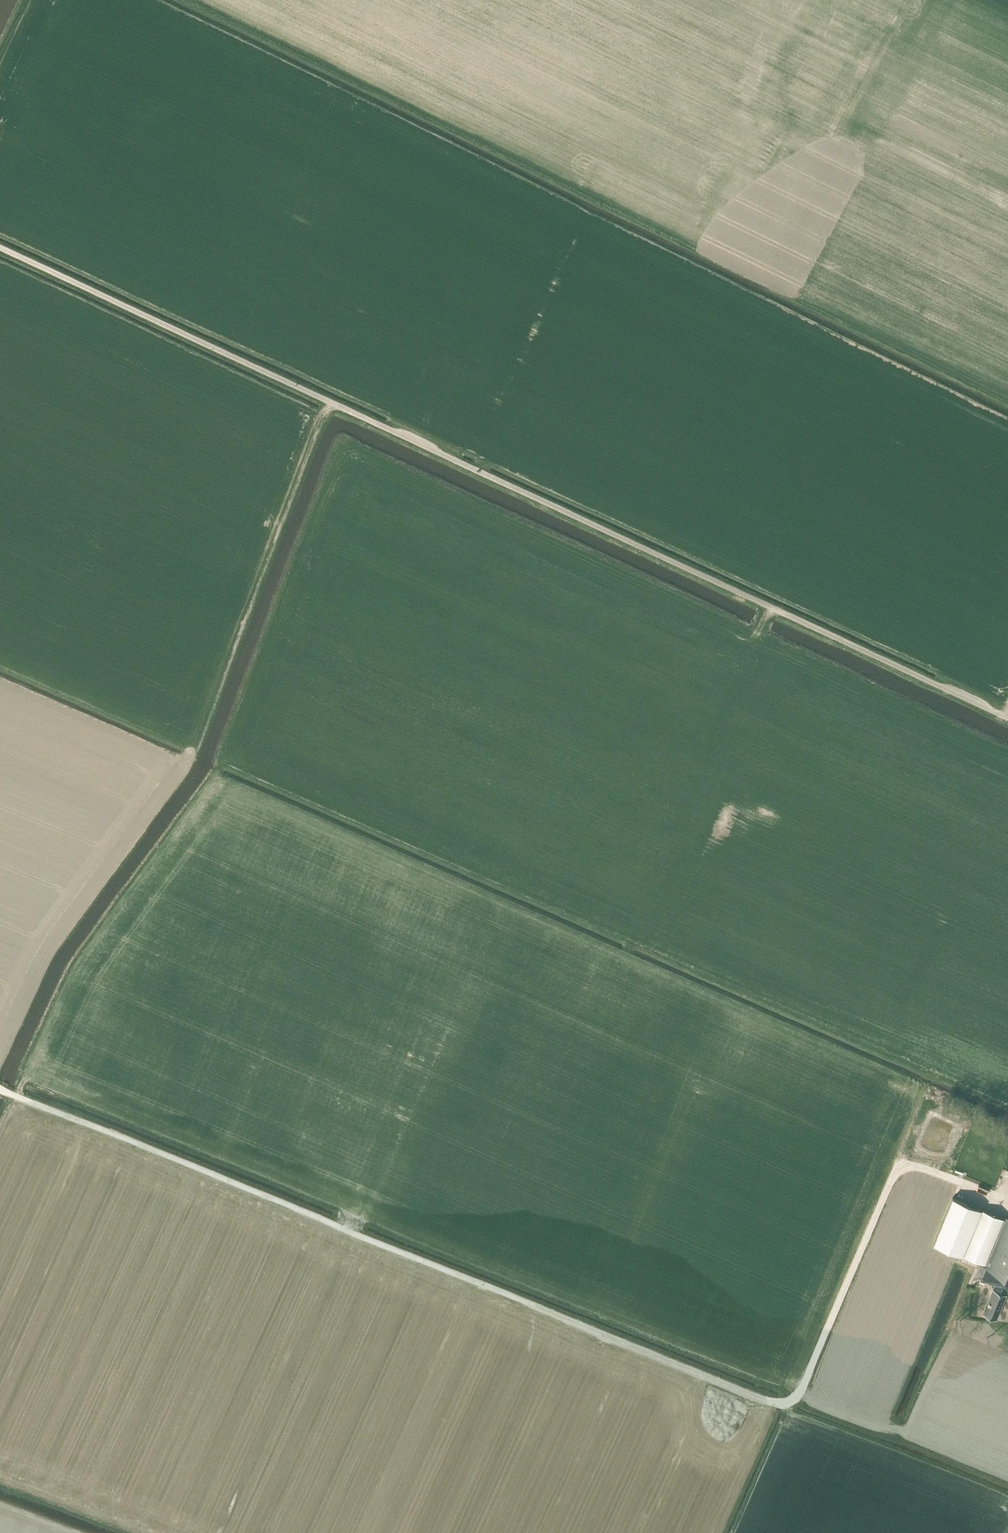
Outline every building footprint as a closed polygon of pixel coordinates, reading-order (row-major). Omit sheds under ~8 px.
[(961,1255),(978,1214),(980,1209),(951,1196),(932,1244),(961,1255)] [(1002,1218),(981,1209),(963,1254),(986,1264),(985,1267),(978,1264),(974,1275),(981,1278),(981,1279),(994,1284),(982,1313),(996,1318),(1007,1289),(1007,1218),(1005,1217),(1005,1219),(1002,1218)]
